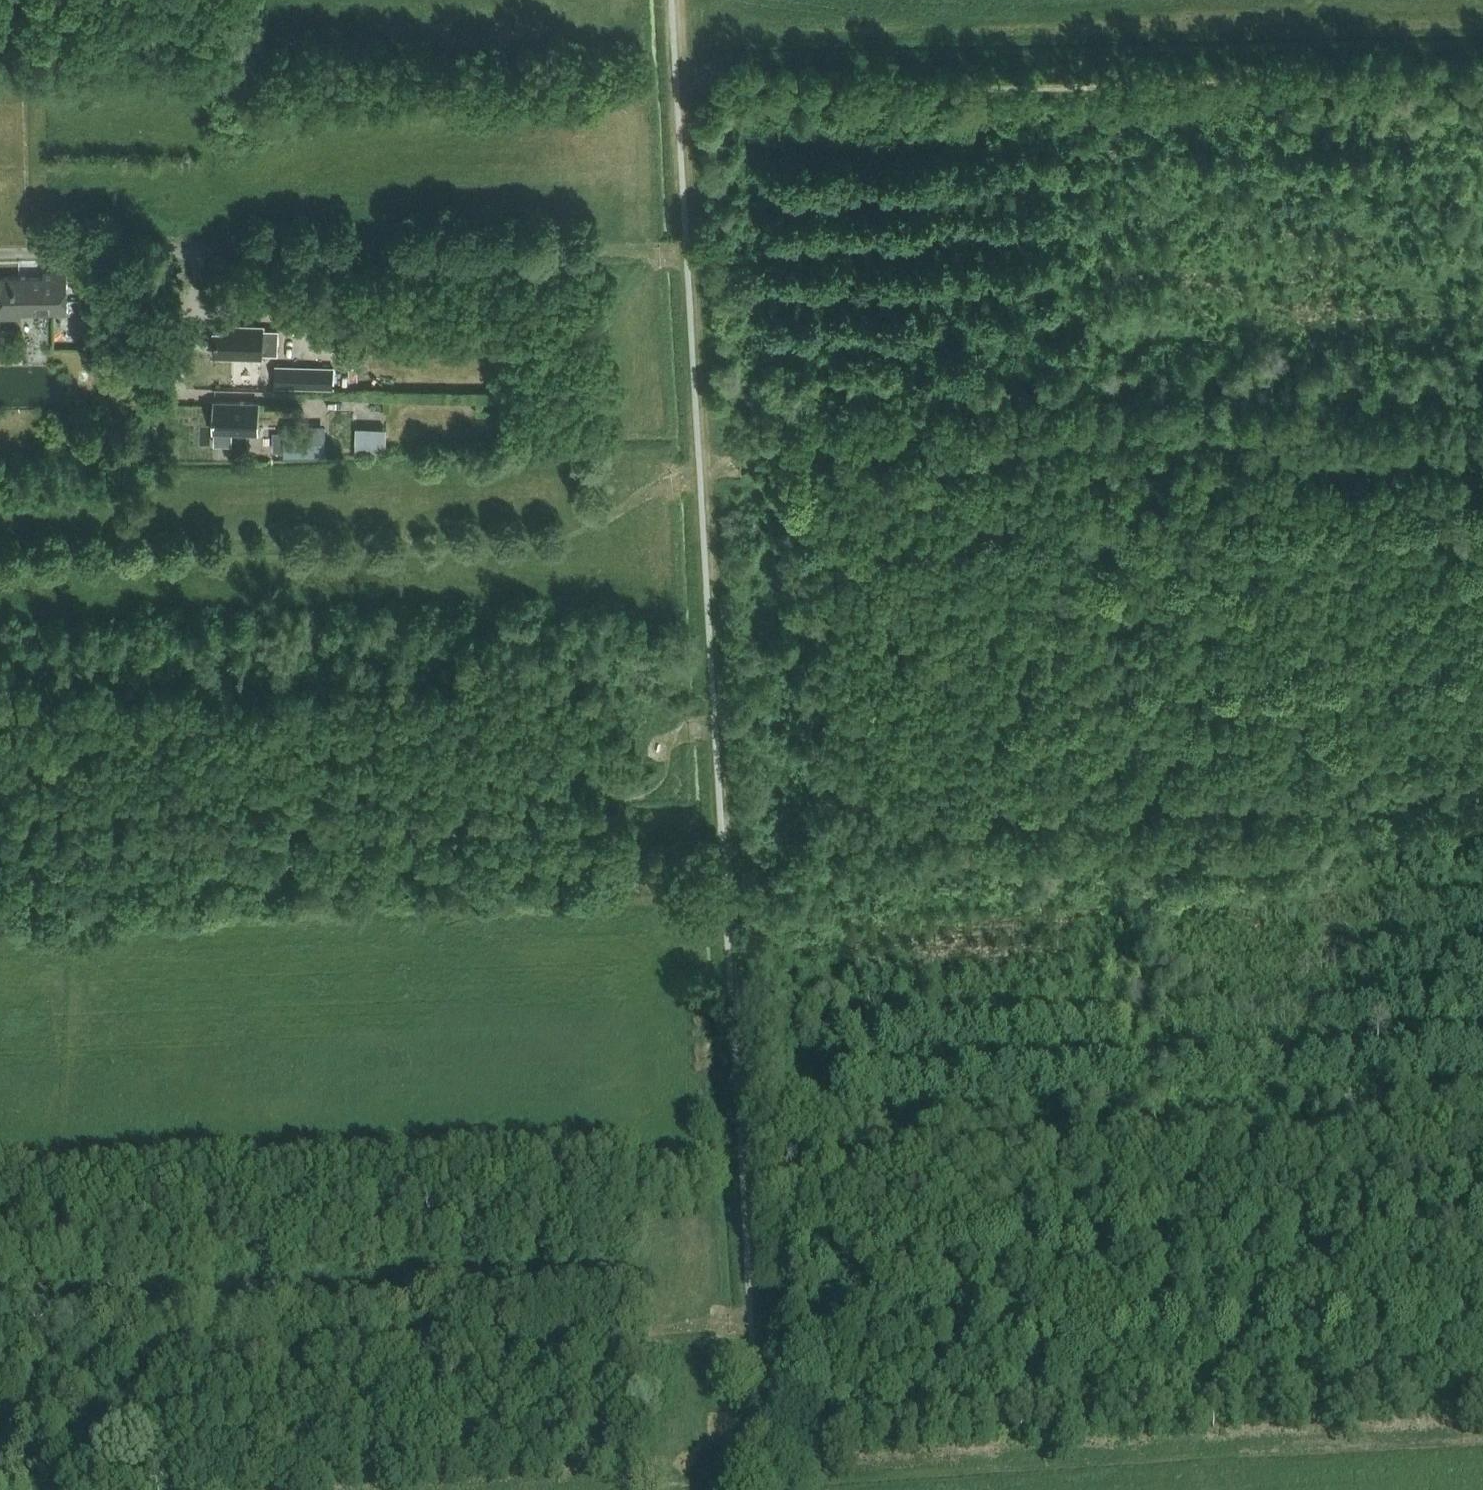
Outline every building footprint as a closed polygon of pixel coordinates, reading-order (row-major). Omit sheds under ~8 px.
[(21,318),(21,314),(67,313),(67,271),(43,272),(43,277),(0,278),(0,319),(21,318)] [(261,354),(277,354),(277,331),(262,331),(262,327),(223,326),(223,332),(216,332),(215,357),(261,358),(261,354)] [(275,387),(335,389),(335,366),(275,365),(275,387)] [(260,434),(260,403),(215,402),(214,433),(215,433),(215,445),(232,445),(232,433),(260,434)] [(356,425),(356,453),(386,454),(387,425),(356,425)] [(284,432),(284,453),(325,452),(324,432),(284,432)]
